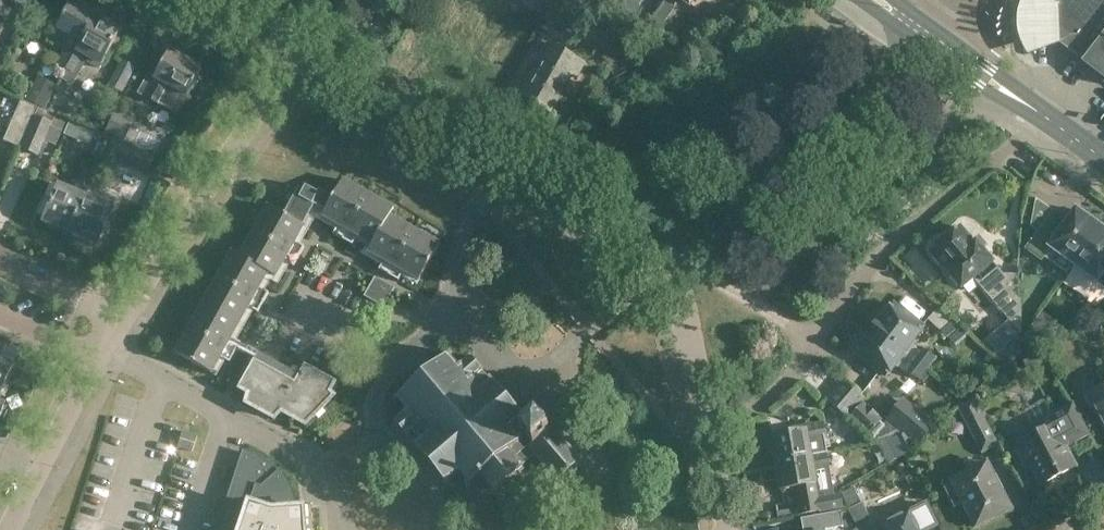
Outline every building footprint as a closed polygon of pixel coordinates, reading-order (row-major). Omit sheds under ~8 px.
[(1056,7),(1059,10),(1054,16),(1054,29),(1061,34),(1057,39),(1085,60),(1084,62),(1103,78),(1103,0),(1062,0),(1056,7)] [(56,28),(48,42),(62,50),(54,64),(65,70),(65,69),(76,51),(78,47),(98,11),(90,6),(87,10),(71,1),(70,4),(68,3),(61,14),(63,16),(56,28)] [(66,70),(62,78),(70,83),(75,75),(77,76),(85,62),(99,70),(113,44),(116,45),(122,33),(120,32),(122,29),(106,20),(108,16),(98,11),(78,47),(76,51),(65,69),(66,70)] [(528,89),(522,99),(549,113),(580,59),(553,44),(538,70),(534,68),(523,87),(528,89)] [(198,75),(202,69),(169,50),(154,78),(149,75),(139,93),(159,105),(160,103),(177,113),(187,95),(191,89),(193,90),(200,77),(198,75)] [(122,60),(109,86),(121,93),(135,67),(122,60)] [(26,103),(38,108),(46,111),(58,87),(39,77),(26,103)] [(38,108),(26,103),(21,101),(4,142),(21,149),(35,116),(38,108)] [(130,120),(115,112),(105,130),(120,137),(130,120)] [(21,149),(40,157),(46,142),(56,147),(68,120),(57,116),(54,124),(35,116),(21,149)] [(130,149),(125,161),(124,162),(148,172),(153,159),(130,149)] [(70,190),(59,185),(52,202),(44,199),(37,214),(45,218),(44,221),(69,232),(90,184),(94,174),(84,170),(80,180),(75,177),(70,190)] [(322,216),(338,224),(333,234),(343,239),(365,199),(355,193),(358,188),(343,179),(322,216)] [(69,232),(98,244),(113,208),(118,196),(90,184),(69,232)] [(299,188),(284,214),(301,224),(319,193),(306,186),(303,190),(299,188)] [(1038,232),(1026,248),(1041,259),(1050,247),(1073,263),(1100,227),(1090,219),(1089,215),(1083,210),(1078,211),(1076,209),(1066,223),(1060,219),(1063,216),(1054,210),(1036,197),(1030,227),(1038,232)] [(358,236),(372,244),(373,244),(389,215),(390,216),(394,208),(378,199),(375,205),(365,199),(343,239),(353,245),(358,236)] [(301,224),(284,214),(268,205),(259,221),(264,224),(259,234),(299,257),(304,247),(296,241),(304,226),(301,224)] [(389,215),(373,244),(372,244),(368,251),(384,260),(379,269),(389,275),(411,235),(401,229),(404,224),(390,216),(389,215)] [(995,270),(997,269),(971,237),(969,238),(959,227),(945,239),(940,238),(934,244),(934,248),(931,251),(962,287),(973,278),(1020,333),(1020,303),(1016,299),(1016,275),(1003,275),(1000,277),(995,270)] [(1073,263),(1096,280),(1093,284),(1103,291),(1103,230),(1100,227),(1073,263)] [(248,241),(240,255),(239,256),(268,272),(268,273),(276,277),(284,261),(293,266),(299,257),(259,234),(253,244),(248,241)] [(411,235),(389,275),(399,280),(404,271),(419,280),(440,244),(424,235),(421,240),(411,235)] [(268,272),(239,256),(240,255),(232,251),(223,267),(229,270),(223,280),(263,302),(269,292),(260,288),(268,273),(268,272)] [(384,307),(395,287),(375,276),(364,296),(384,307)] [(263,302),(223,280),(217,290),(212,287),(204,302),(240,322),(249,307),(258,312),(263,302)] [(240,322),(204,302),(195,317),(201,320),(195,330),(235,352),(241,342),(232,338),(240,322)] [(913,340),(923,327),(893,304),(891,307),(885,307),(870,325),(927,368),(935,357),(924,349),(921,353),(917,350),(915,352),(911,348),(916,342),(913,340)] [(928,319),(956,346),(968,333),(940,307),(928,319)] [(1092,329),(1096,334),(1103,334),(1103,324),(1101,320),(1092,329)] [(927,368),(870,325),(856,344),(859,350),(856,353),(886,376),(895,364),(906,373),(908,371),(919,379),(927,368)] [(991,329),(982,339),(1002,358),(1011,348),(991,329)] [(235,352),(195,330),(189,340),(184,337),(175,352),(212,373),(220,357),(230,362),(235,352)] [(1033,351),(1021,357),(1029,371),(1040,364),(1033,351)] [(394,420),(423,455),(420,458),(422,460),(425,457),(436,471),(433,473),(435,475),(438,473),(448,485),(450,483),(448,480),(459,471),(468,481),(465,483),(467,486),(479,475),(481,477),(482,476),(494,489),(518,469),(520,472),(524,468),(522,465),(535,454),(537,457),(536,458),(538,460),(539,459),(547,469),(546,470),(548,472),(549,471),(557,480),(582,459),(573,450),(575,449),(573,447),(572,448),(563,438),(565,437),(563,435),(562,436),(553,426),(549,430),(536,414),(527,421),(515,407),(518,404),(516,402),(513,404),(502,391),(505,389),(503,387),(500,389),(490,377),(489,377),(471,356),(458,366),(450,356),(453,354),(451,352),(434,366),(426,356),(423,358),(432,368),(413,384),(404,374),(402,376),(411,386),(394,400),(396,402),(399,400),(407,410),(394,420)] [(282,411),(280,410),(295,382),(254,360),(239,387),(241,388),(246,378),(252,381),(247,403),(274,418),(282,411)] [(14,364),(13,364),(11,366),(0,361),(0,396),(14,364)] [(280,410),(282,411),(294,418),(298,410),(313,417),(334,396),(330,392),(336,381),(305,364),(295,382),(280,410)] [(827,399),(848,417),(864,398),(843,380),(827,399)] [(1084,397),(1090,408),(1093,406),(1103,428),(1103,386),(1084,397)] [(996,444),(973,398),(957,407),(980,452),(996,444)] [(879,421),(866,435),(876,444),(903,434),(916,445),(932,426),(902,400),(886,419),(888,421),(884,425),(879,421)] [(1075,466),(1065,446),(1088,434),(1072,404),(1032,425),(1036,432),(1019,441),(1022,447),(1017,449),(1026,466),(1031,464),(1041,484),(1075,466)] [(828,454),(825,439),(826,439),(823,423),(792,428),(793,432),(772,436),(774,442),(769,443),(772,456),(776,455),(777,462),(826,454),(828,454)] [(178,447),(192,451),(197,436),(183,431),(178,447)] [(826,454),(777,462),(782,489),(797,486),(801,514),(819,511),(819,512),(842,508),(839,494),(833,495),(826,454)] [(304,508),(295,508),(295,504),(294,500),(293,496),(292,492),(290,488),(288,484),(286,480),(284,477),(281,473),(279,470),(276,467),(272,464),(267,461),(264,459),(260,457),(245,504),(249,505),(240,529),(306,529),(304,508)] [(943,485),(954,507),(963,503),(976,527),(1011,509),(986,463),(943,485)] [(860,503),(848,510),(859,529),(876,529),(862,503),(860,503)] [(938,523),(929,506),(909,516),(913,523),(901,529),(902,529),(924,529),(938,523)] [(826,529),(843,526),(841,511),(801,518),(803,529),(826,529)]
